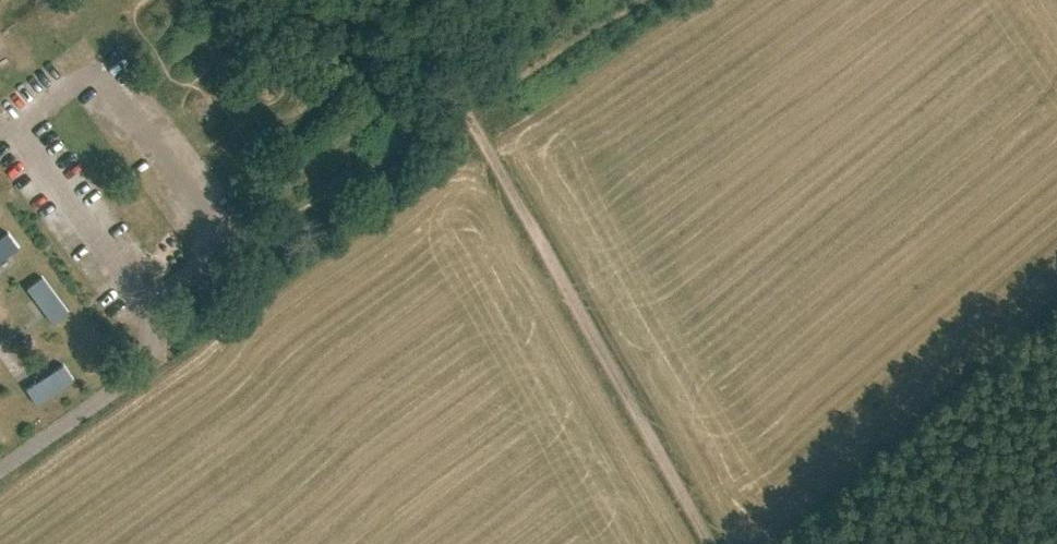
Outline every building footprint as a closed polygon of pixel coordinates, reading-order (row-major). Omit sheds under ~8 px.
[(55,199),(43,207),(52,223),(65,215),(55,199)] [(20,244),(9,230),(0,237),(0,258),(20,244)] [(27,287),(53,321),(68,310),(43,275),(27,287)] [(26,390),(35,404),(74,378),(64,364),(26,390)]
